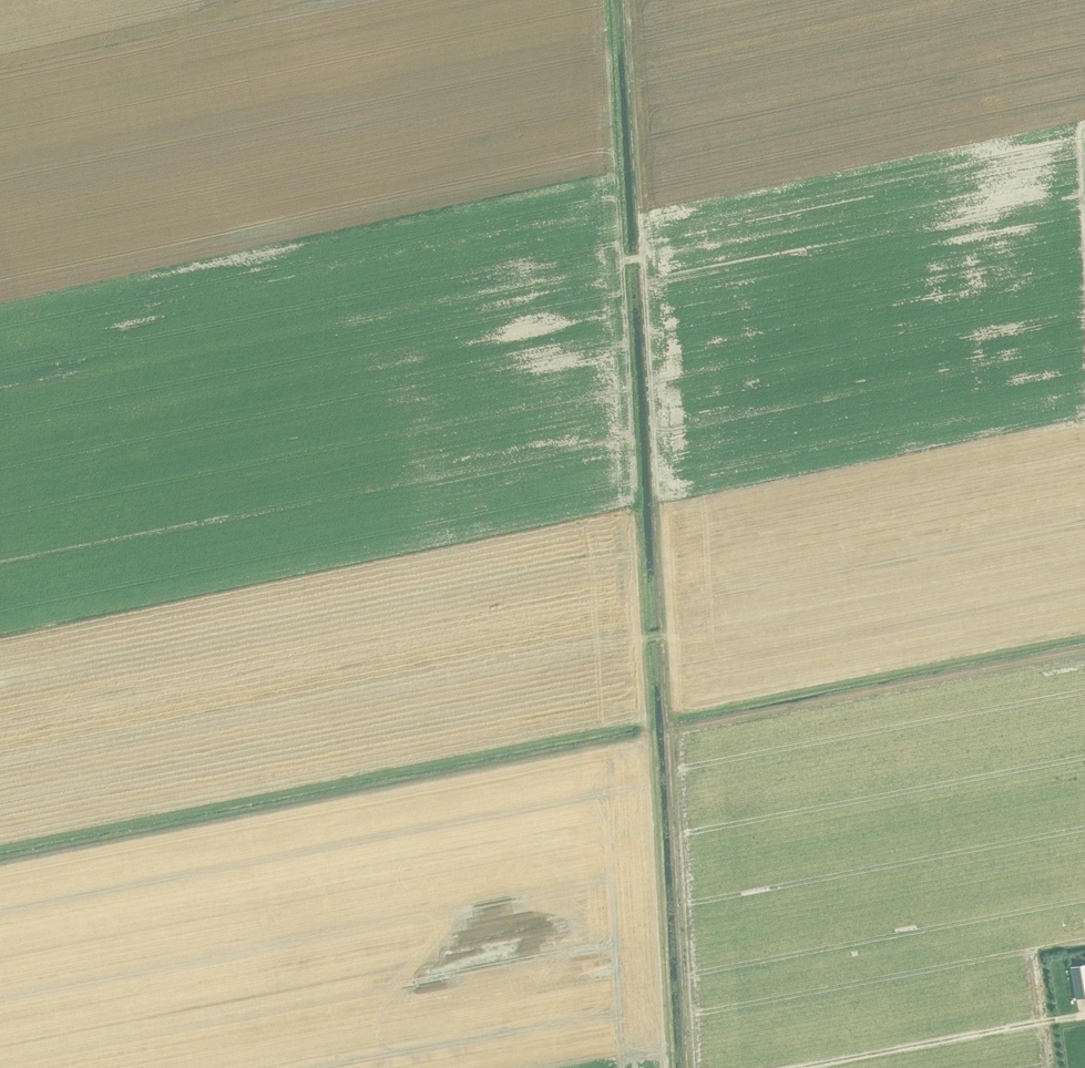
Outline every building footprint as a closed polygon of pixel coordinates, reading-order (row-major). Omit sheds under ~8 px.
[(1076,999),(1084,997),(1084,963),(1071,966),(1076,999)]
